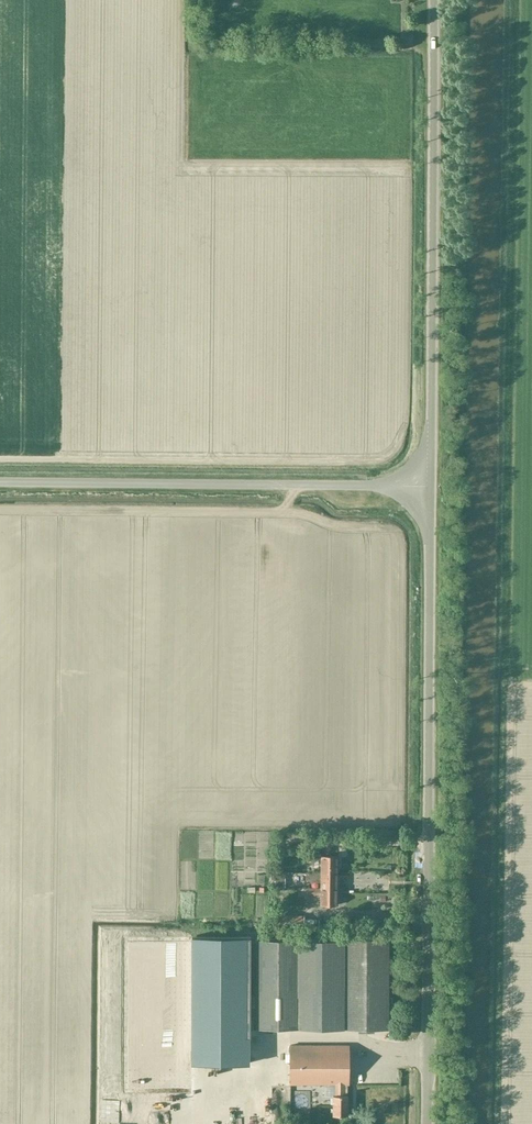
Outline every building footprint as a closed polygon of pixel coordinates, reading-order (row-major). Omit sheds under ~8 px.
[(314,863),(314,857),(314,852),(306,852),(306,863),(314,863)] [(320,873),(337,873),(337,858),(337,857),(320,857),(320,858),(321,858),(320,873)] [(320,873),(320,874),(306,873),(306,879),(306,883),(320,883),(320,888),(306,888),(306,890),(320,890),(337,890),(337,873),(320,873)] [(337,890),(320,890),(306,890),(306,899),(320,899),(320,905),(320,906),(337,906),(337,905),(337,890)] [(191,1091),(191,940),(125,940),(125,1091),(191,1091)] [(253,1008),(253,994),(250,994),(250,940),(191,940),(191,1064),(249,1064),(249,1037),(250,1037),(250,1008),(253,1008)] [(253,1008),(253,1029),(303,1029),(303,940),(253,940),(253,994),(253,1008)] [(343,940),(303,940),(303,1029),(343,1029),(343,940)] [(343,940),(343,1029),(387,1029),(387,1022),(393,1022),(393,1011),(387,1011),(387,940),(343,940)] [(348,1096),(348,1085),(347,1047),(289,1047),(289,1086),(334,1085),(334,1097),(332,1097),(332,1117),(347,1117),(347,1097),(348,1096)]
